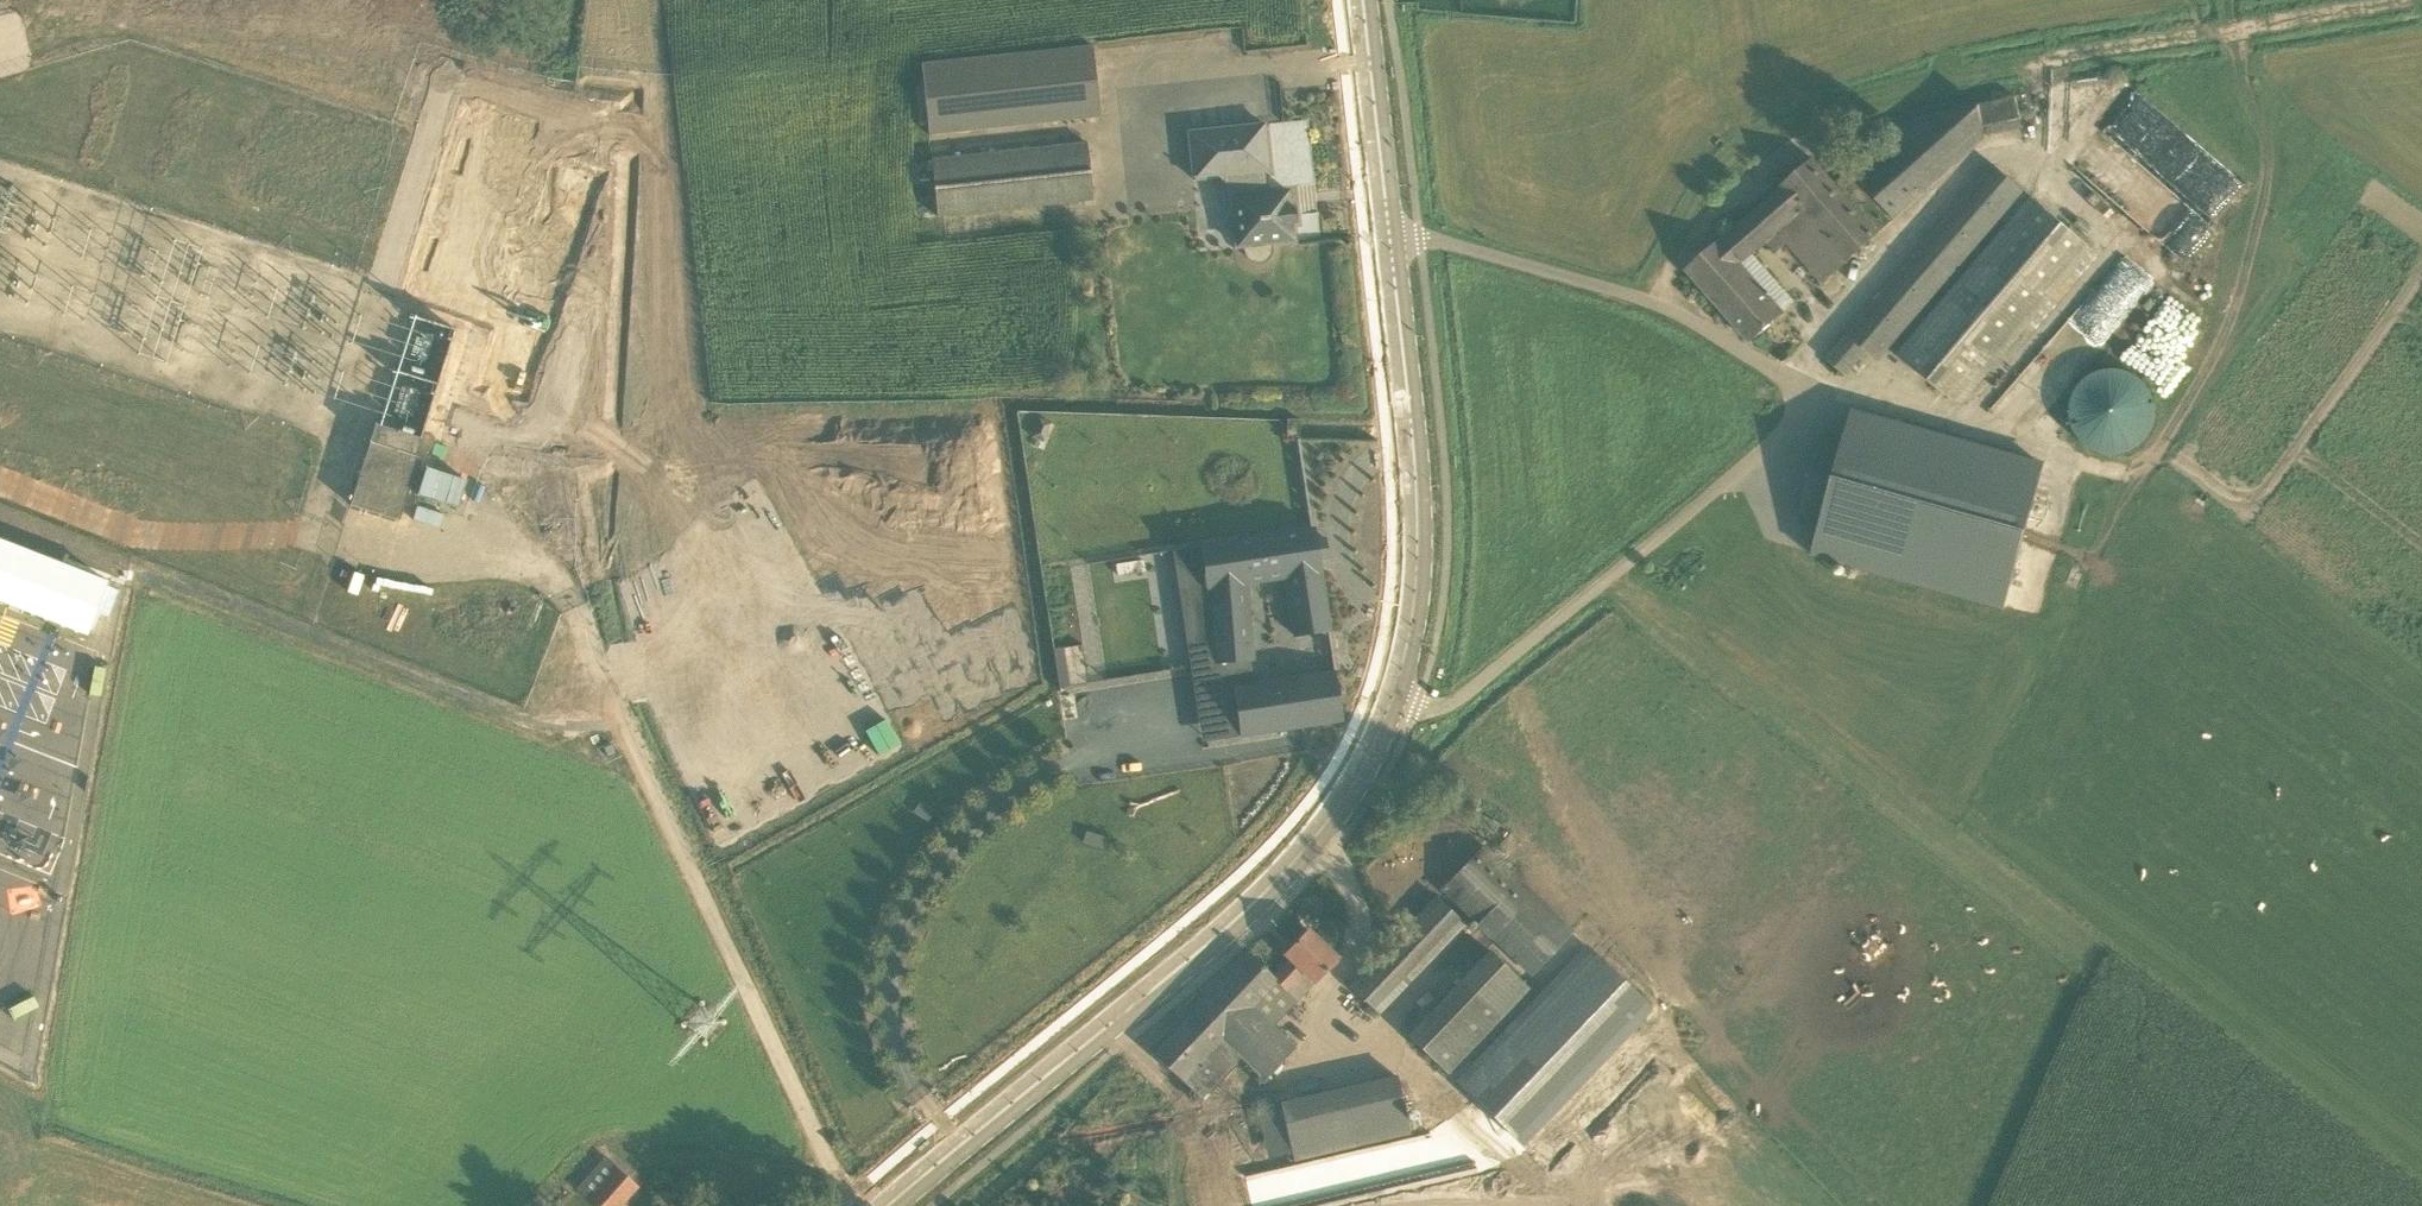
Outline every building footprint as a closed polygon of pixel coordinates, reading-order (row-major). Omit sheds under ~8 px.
[(1093,44),(922,62),(930,133),(1100,116),(1093,44)] [(2136,92),(2074,164),(2180,254),(2244,181),(2180,126),(2166,142),(2175,151),(2170,157),(2177,163),(2162,180),(2137,158),(2143,151),(2130,140),(2141,126),(2150,133),(2164,116),(2136,92)] [(1906,119),(1835,182),(1880,233),(1951,170),(1986,139),(1985,136),(2022,128),(2015,95),(1978,103),(1906,119)] [(1237,246),(1241,246),(1244,245),(1245,253),(1246,255),(1247,257),(1248,259),(1249,260),(1251,262),(1253,263),(1255,263),(1257,264),(1259,264),(1262,263),(1264,262),(1265,261),(1267,260),(1269,258),(1270,257),(1271,255),(1271,252),(1271,250),(1270,243),(1294,240),(1292,222),(1297,222),(1295,208),(1285,209),(1284,193),(1287,192),(1287,196),(1289,195),(1288,190),(1264,193),(1262,172),(1269,171),(1264,124),(1189,132),(1194,179),(1223,176),(1225,199),(1232,198),(1237,246)] [(1085,144),(930,160),(937,218),(1091,202),(1085,144)] [(1822,284),(1880,233),(1835,182),(1814,157),(1686,269),(1750,342),(1795,302),(1775,279),(1754,255),(1767,243),(1776,253),(1786,244),(1822,284)] [(1878,360),(2025,191),(1992,164),(1825,356),(1847,375),(1867,351),(1878,360)] [(1961,405),(2093,249),(2031,197),(1896,354),(1961,405)] [(500,308),(484,354),(514,365),(530,318),(500,308)] [(2048,362),(2067,341),(2057,333),(2013,380),(2043,407),(2068,380),(2048,362)] [(2114,452),(2123,452),(2130,450),(2136,447),(2142,442),(2146,438),(2149,433),(2152,427),(2154,420),(2155,412),(2155,407),(2154,400),(2152,395),(2150,391),(2147,386),(2143,381),(2139,377),(2133,373),(2129,371),(2124,369),(2114,368),(2107,369),(2102,370),(2095,372),(2090,375),(2085,378),(2080,383),(2077,388),(2073,394),(2071,400),(2070,407),(2070,415),(2070,422),(2073,427),(2075,432),(2081,440),(2088,446),(2094,450),(2101,452),(2114,452)] [(1822,434),(1798,518),(1820,524),(1812,552),(2004,606),(2043,465),(1851,412),(1843,440),(1822,434)] [(1299,436),(1299,419),(1287,419),(1286,436),(1299,436)] [(400,520),(419,457),(415,456),(421,437),(377,423),(351,504),(400,520)] [(1328,630),(1319,571),(1320,571),(1314,528),(1200,546),(1205,585),(1211,584),(1216,661),(1254,657),(1252,579),(1290,573),(1299,635),(1328,630)] [(90,633),(111,580),(0,537),(0,598),(90,633)] [(1254,680),(1233,684),(1241,733),(1289,725),(1342,717),(1334,667),(1301,672),(1254,680)] [(1442,888),(1533,976),(1573,933),(1483,846),(1442,888)] [(1379,1015),(1466,923),(1437,896),(1350,987),(1379,1015)] [(1272,1023),(1335,955),(1308,930),(1285,954),(1290,958),(1273,975),(1250,953),(1153,1054),(1182,1082),(1201,1099),(1240,1057),(1264,1078),(1295,1044),(1272,1023)] [(1450,1072),(1529,987),(1489,950),(1408,1035),(1450,1072)] [(1478,1081),(1496,1100),(1523,1076),(1504,1056),(1478,1081)] [(1293,1162),(1413,1134),(1399,1074),(1279,1102),(1293,1162)] [(640,1185),(606,1154),(575,1188),(589,1198),(598,1205),(621,1205),(640,1185)] [(1412,1205),(1434,1205),(1432,1197),(1412,1201),(1412,1205)]
